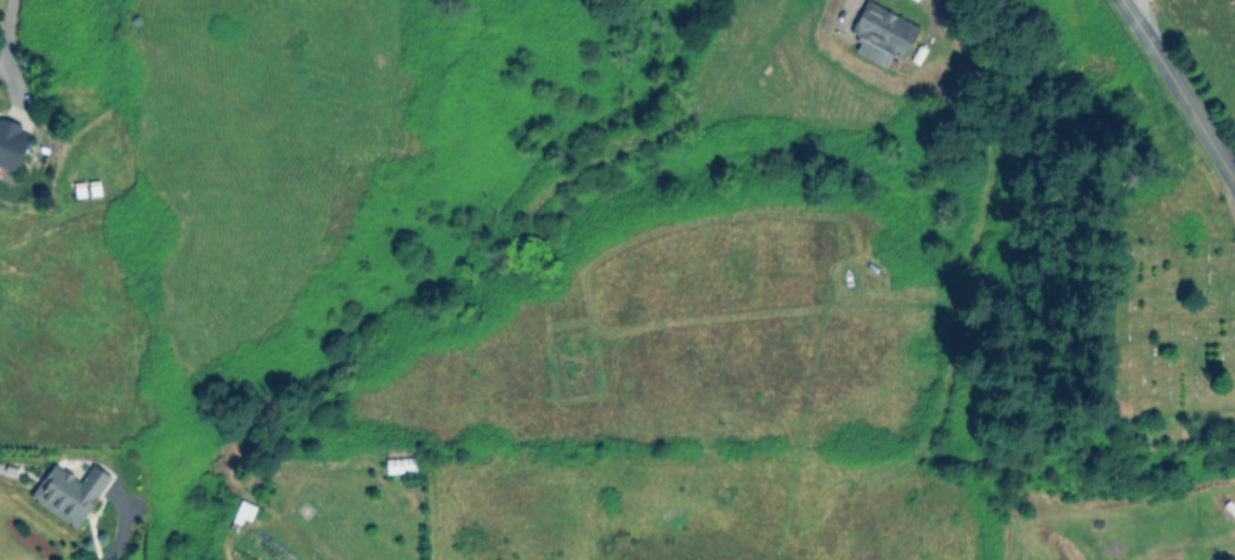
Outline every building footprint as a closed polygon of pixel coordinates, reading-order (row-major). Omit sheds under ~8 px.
[(919,27),(869,0),(865,0),(849,30),(860,36),(853,50),(885,68),(891,55),(901,60),(919,27)] [(17,171),(29,134),(19,130),(21,124),(0,117),(0,166),(17,171)] [(77,527),(109,474),(90,463),(80,480),(50,462),(29,498),(77,527)]
